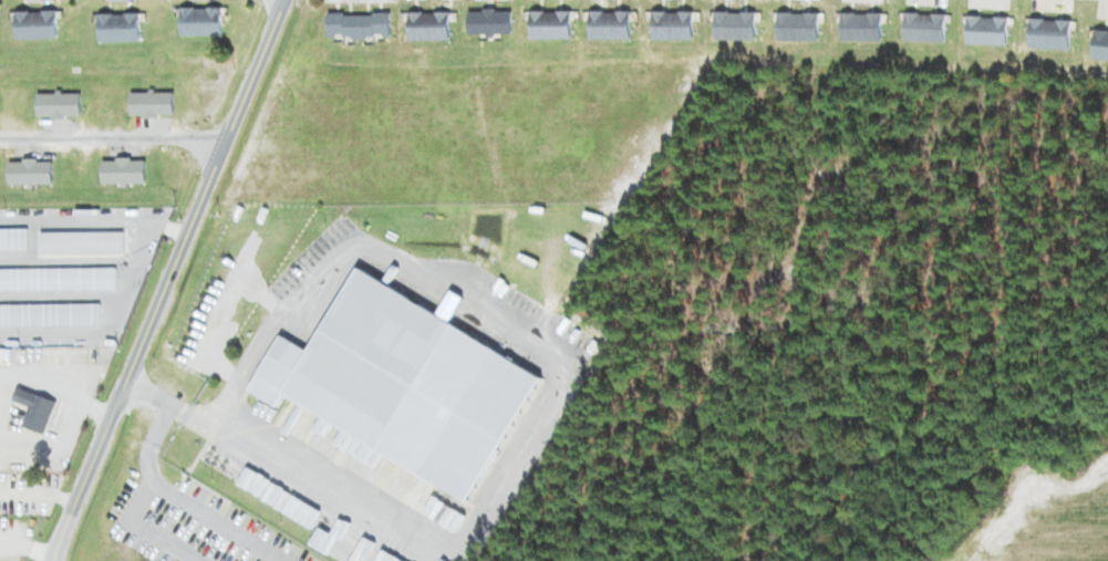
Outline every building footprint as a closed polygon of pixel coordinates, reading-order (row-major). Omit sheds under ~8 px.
[(757,37),(757,10),(716,10),(716,38),(757,37)] [(966,41),(1009,43),(1010,16),(968,14),(966,41)] [(1072,18),(1031,18),(1030,46),(1071,47),(1072,18)] [(1095,30),(1094,58),(1107,58),(1107,31),(1095,30)] [(58,400),(19,387),(14,401),(30,406),(23,426),(47,434),(58,400)]
